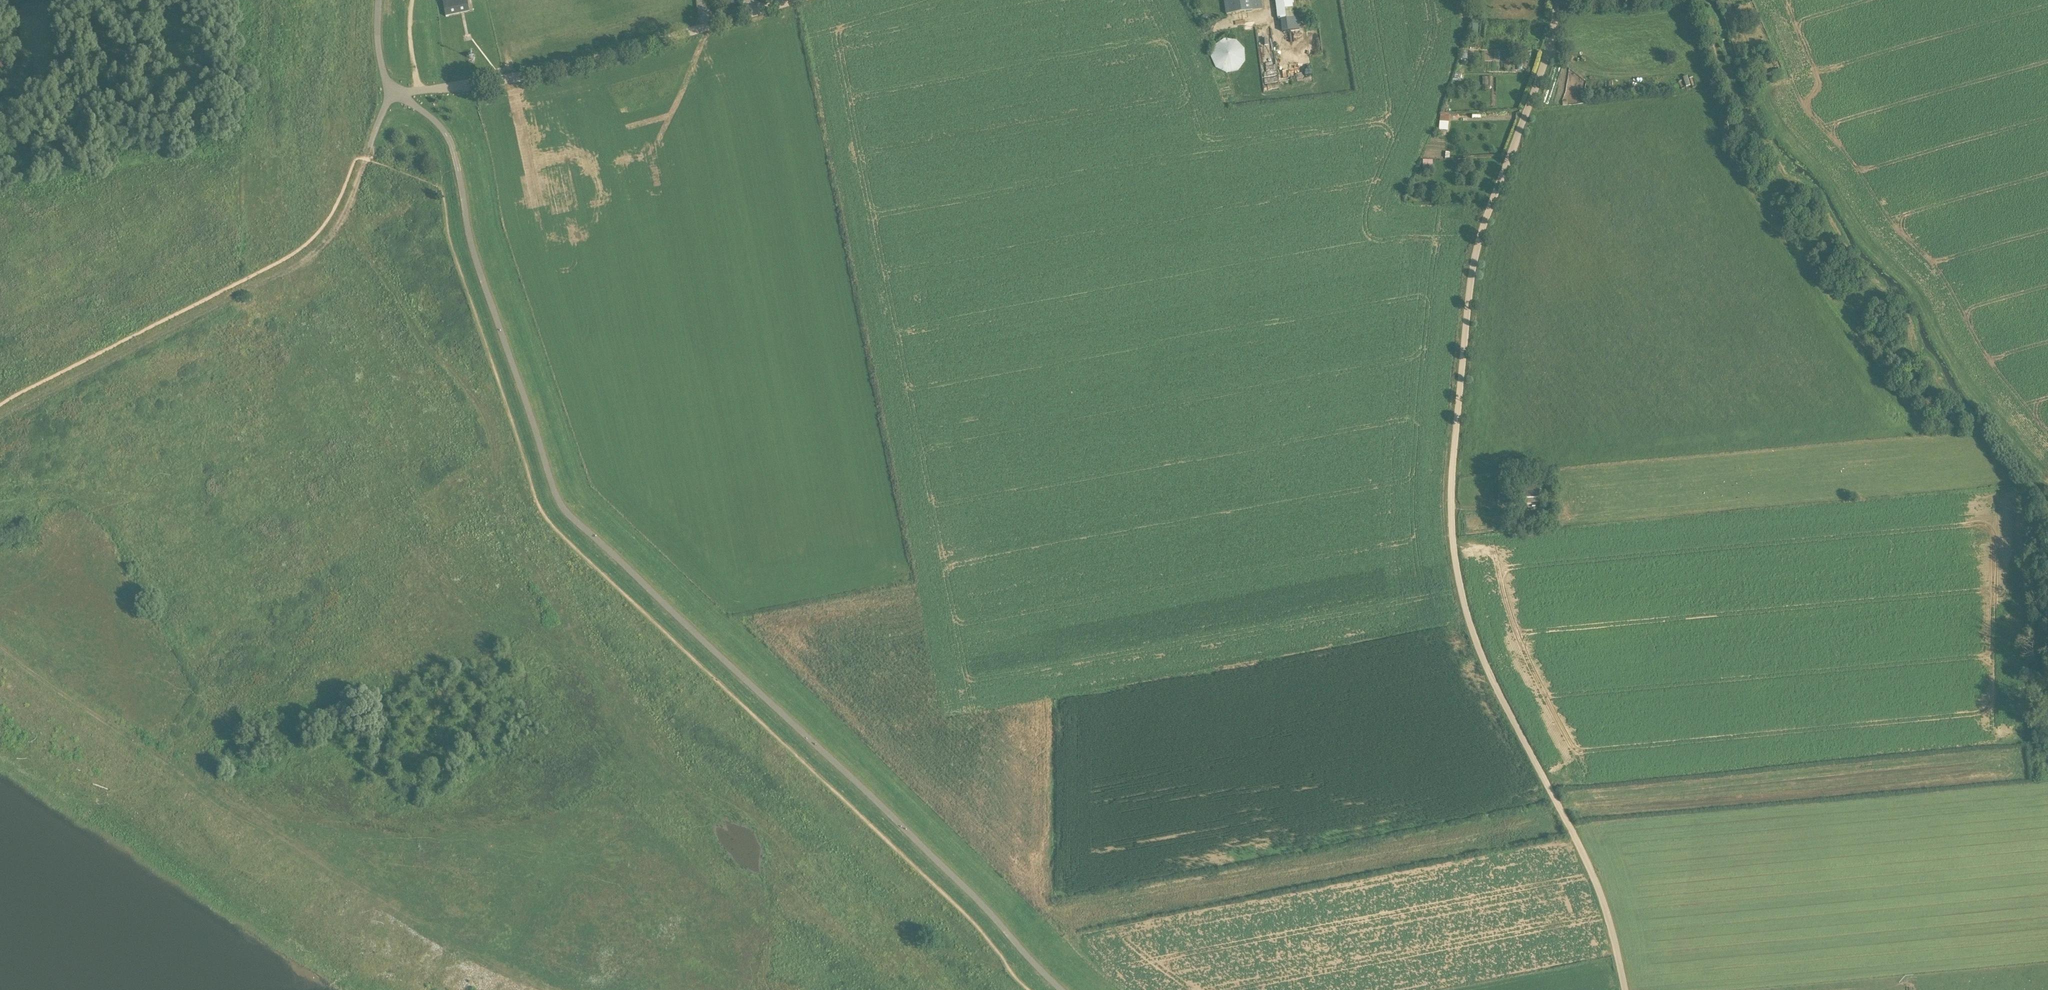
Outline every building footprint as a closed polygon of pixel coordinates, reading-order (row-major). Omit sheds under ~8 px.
[(466,0),(441,0),(445,17),(468,12),(466,0)] [(1261,10),(1260,0),(1224,0),(1226,15),(1261,10)] [(1299,17),(1303,17),(1301,0),(1274,0),(1277,20),(1280,20),(1282,32),(1301,30),(1299,17)] [(1473,31),(1470,31),(1468,35),(1477,36),(1478,25),(1473,24),(1473,31)] [(1238,71),(1245,61),(1244,49),(1236,41),(1224,39),(1214,46),(1211,57),(1215,68),(1226,73),(1238,71)] [(1451,131),(1451,113),(1441,112),(1441,130),(1451,131)] [(1433,161),(1423,160),(1422,169),(1432,170),(1433,161)] [(1518,485),(1519,493),(1519,504),(1539,503),(1539,492),(1538,484),(1518,485)]
